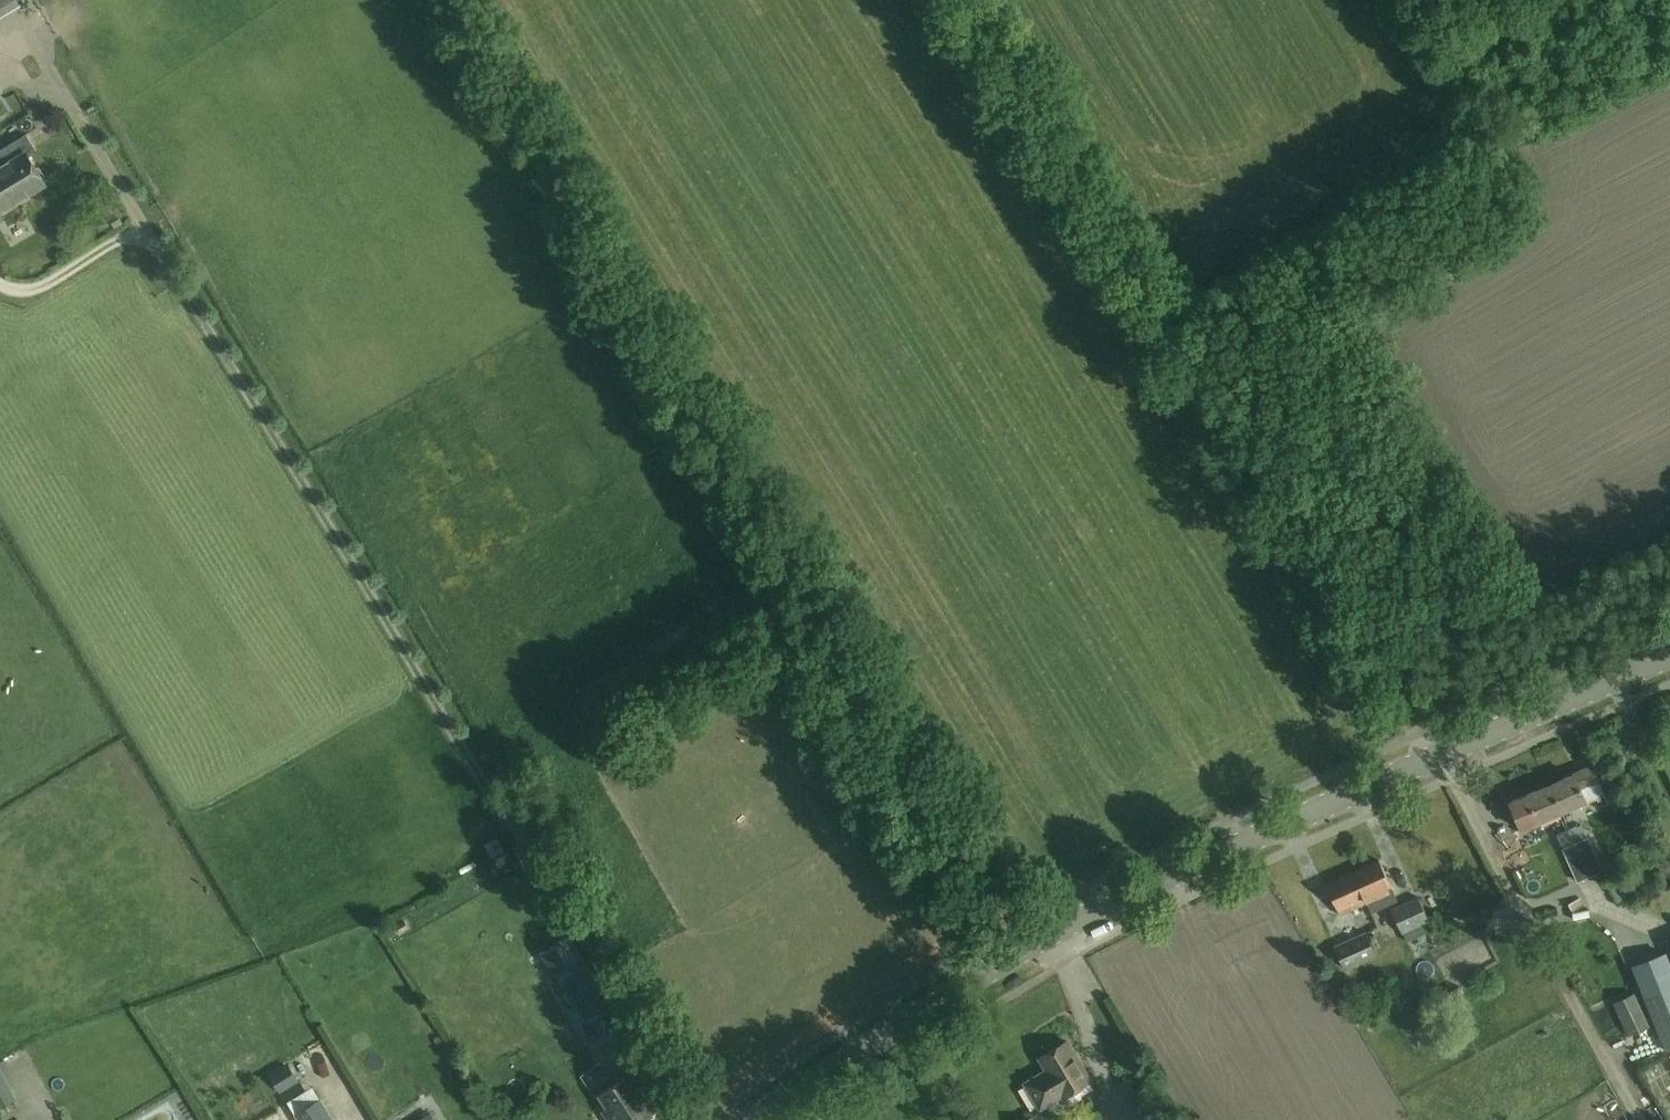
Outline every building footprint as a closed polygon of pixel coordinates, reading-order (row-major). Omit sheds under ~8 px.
[(22,3),(20,0),(0,0),(0,18),(22,3)] [(0,150),(0,170),(8,184),(19,177),(29,194),(46,183),(29,154),(37,149),(27,133),(0,150)] [(0,170),(0,209),(1,211),(29,194),(19,177),(8,184),(0,170)] [(1550,783),(1562,810),(1602,792),(1590,765),(1550,783)] [(1562,810),(1550,783),(1510,801),(1521,827),(1562,810)] [(1583,823),(1570,829),(1575,840),(1587,835),(1583,823)] [(1575,840),(1570,829),(1557,835),(1562,846),(1575,840)] [(1589,836),(1576,842),(1591,876),(1604,870),(1589,836)] [(1591,876),(1576,842),(1563,848),(1578,881),(1591,876)] [(1398,898),(1393,888),(1394,888),(1380,859),(1355,871),(1368,900),(1367,900),(1372,910),(1398,898)] [(1368,900),(1355,871),(1327,883),(1340,913),(1367,900),(1368,900)] [(1419,896),(1392,909),(1408,943),(1424,935),(1423,934),(1434,929),(1419,896)] [(587,1023),(616,1004),(587,958),(586,958),(569,931),(539,950),(556,977),(557,976),(587,1023)] [(1345,968),(1377,954),(1367,931),(1335,945),(1345,968)] [(1632,968),(1648,1008),(1664,1049),(1669,1046),(1669,970),(1664,954),(1648,961),(1632,968)] [(1650,1025),(1635,992),(1614,1002),(1629,1035),(1650,1025)] [(1047,1069),(1025,1082),(1041,1108),(1061,1095),(1062,1097),(1091,1079),(1067,1040),(1040,1057),(1047,1069)] [(289,1062),(269,1074),(280,1093),(300,1081),(289,1062)] [(0,1074),(0,1108),(14,1101),(0,1074)] [(609,1106),(606,1113),(611,1119),(640,1119),(654,1111),(630,1075),(601,1094),(609,1106)] [(322,1098),(295,1114),(299,1119),(335,1119),(322,1098)]
